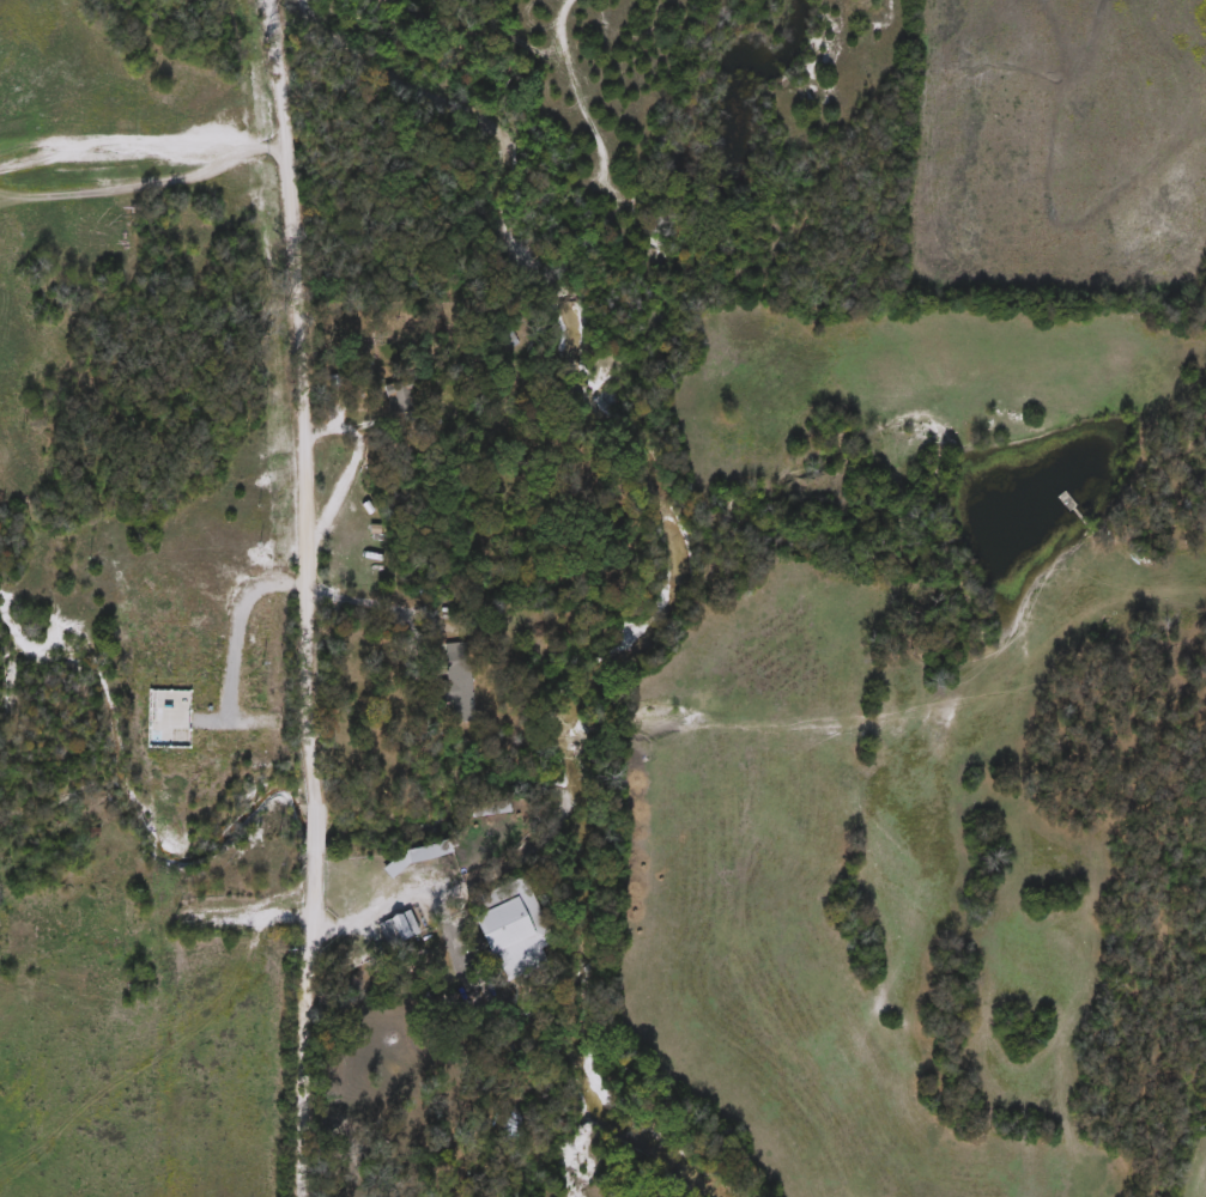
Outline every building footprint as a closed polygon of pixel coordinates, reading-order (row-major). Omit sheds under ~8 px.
[(453,853),(389,873),(386,858),(448,839),(453,853)] [(545,962),(502,979),(475,909),(529,888),(551,944),(539,948),(545,962)] [(423,931),(406,940),(395,918),(411,910),(423,931)]
